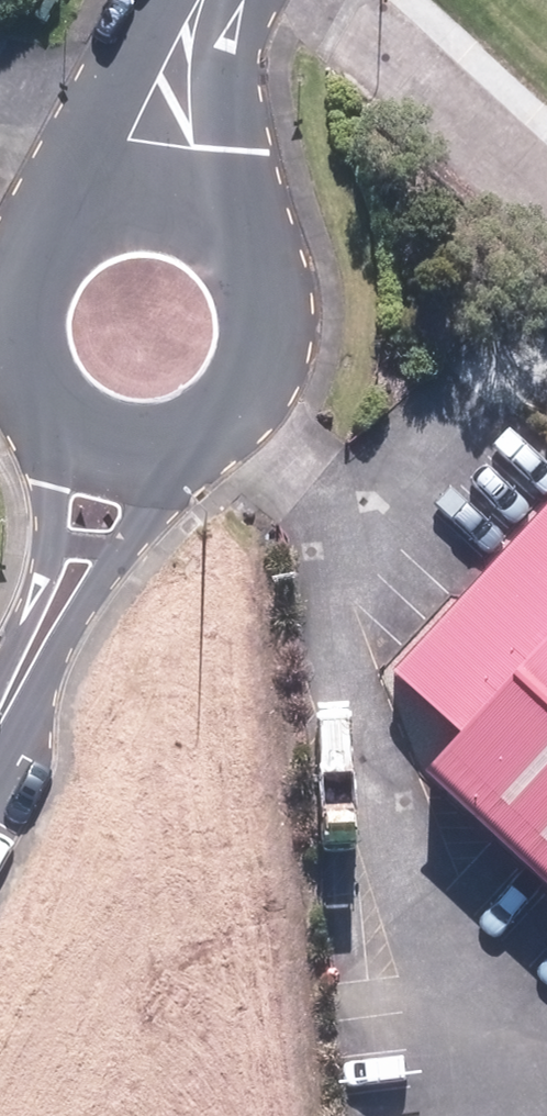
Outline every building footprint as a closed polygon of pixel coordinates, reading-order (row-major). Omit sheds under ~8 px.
[(392,679),(452,746),(422,783),(546,899),(546,509),(392,679)]
